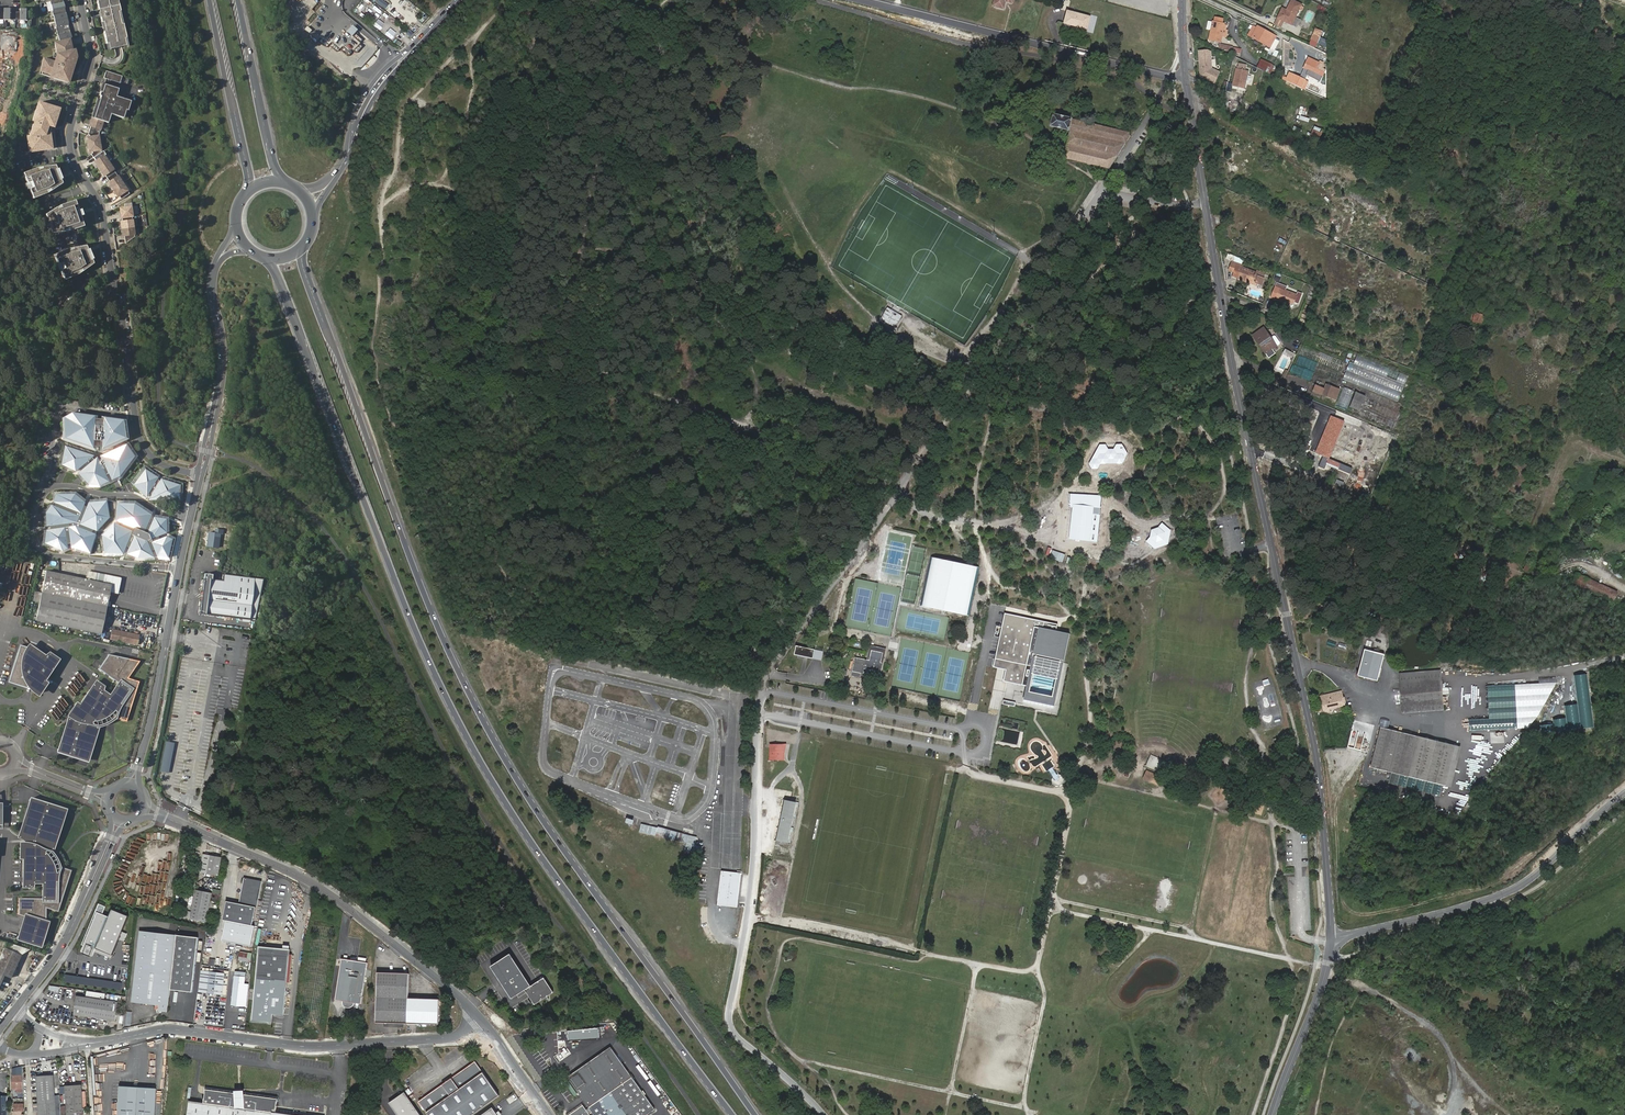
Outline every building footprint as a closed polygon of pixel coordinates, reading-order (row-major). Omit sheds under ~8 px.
[(36,4),(50,1),(59,41),(70,39),(72,39),(63,0),(35,0),(36,4)] [(128,45),(118,0),(96,0),(107,50),(128,45)] [(992,6),(1004,9),(1006,2),(1012,3),(1013,0),(994,0),(992,6)] [(1292,0),(1291,0),(1287,9),(1283,7),(1278,17),(1291,24),(1300,4),(1292,0)] [(361,3),(357,7),(362,11),(366,7),(361,3)] [(27,20),(27,8),(20,8),(20,11),(11,11),(11,8),(4,8),(3,11),(0,11),(0,19),(27,20)] [(1090,18),(1068,11),(1064,24),(1086,30),(1090,18)] [(379,28),(383,22),(376,18),(372,24),(379,28)] [(1213,22),(1211,30),(1210,39),(1220,41),(1224,24),(1213,22)] [(1273,34),(1257,27),(1256,28),(1252,37),(1270,46),(1273,40),(1271,38),(1273,34)] [(1321,31),(1314,28),(1309,39),(1316,42),(1321,31)] [(68,83),(75,59),(76,58),(73,58),(70,39),(59,41),(55,42),(58,54),(55,62),(44,58),(40,71),(55,76),(54,79),(68,83)] [(1206,50),(1198,51),(1201,76),(1214,82),(1219,72),(1210,68),(1210,63),(1211,63),(1210,52),(1206,50)] [(1260,59),(1256,67),(1262,70),(1267,72),(1270,64),(1260,59)] [(1306,69),(1319,75),(1321,76),(1325,70),(1322,69),(1323,66),(1309,59),(1304,68),(1306,69)] [(1248,71),(1236,69),(1233,86),(1244,89),(1248,71)] [(1318,78),(1319,75),(1306,69),(1304,75),(1307,76),(1307,78),(1310,80),(1310,81),(1313,82),(1316,77),(1318,78)] [(106,71),(104,78),(120,83),(122,76),(106,71)] [(1290,74),(1286,81),(1296,85),(1299,78),(1290,74)] [(121,199),(129,194),(100,151),(100,150),(98,136),(103,121),(108,122),(110,114),(123,117),(125,109),(127,110),(130,100),(115,96),(118,88),(104,84),(102,91),(100,91),(99,95),(100,95),(93,118),(92,117),(89,126),(90,126),(88,134),(89,135),(90,137),(88,137),(90,151),(92,151),(92,153),(90,154),(95,161),(93,162),(103,176),(104,175),(109,182),(107,183),(117,197),(118,196),(121,199)] [(52,119),(56,107),(45,104),(45,106),(36,104),(31,120),(34,120),(33,123),(32,123),(28,135),(26,136),(27,149),(32,148),(32,150),(46,149),(45,146),(50,146),(48,133),(47,133),(52,119)] [(1309,119),(1316,121),(1317,119),(1318,119),(1321,112),(1315,110),(1313,114),(1312,113),(1309,119)] [(1070,130),(1073,118),(1054,113),(1051,125),(1070,130)] [(1110,167),(1131,135),(1129,132),(1073,118),(1070,130),(1064,158),(1110,167)] [(1316,121),(1314,125),(1323,129),(1324,122),(1318,119),(1317,119),(1316,121)] [(1323,129),(1314,125),(1311,135),(1319,138),(1323,129)] [(26,188),(30,198),(44,192),(58,182),(57,179),(58,178),(54,168),(53,168),(51,165),(34,167),(20,172),(23,182),(21,183),(23,189),(26,188)] [(68,230),(81,225),(78,215),(80,214),(78,208),(75,209),(72,199),(58,205),(44,214),(46,218),(44,218),(48,229),(50,228),(51,232),(68,230)] [(125,243),(135,237),(131,216),(133,216),(131,203),(124,204),(125,207),(119,208),(120,213),(119,214),(120,218),(121,218),(122,221),(120,222),(122,236),(124,235),(125,243)] [(59,267),(63,277),(77,271),(91,262),(90,258),(91,257),(87,247),(86,248),(84,244),(67,246),(53,251),(56,261),(54,262),(56,268),(59,267)] [(1228,269),(1235,272),(1237,266),(1231,263),(1228,269)] [(1256,286),(1261,275),(1258,274),(1237,266),(1235,272),(1241,274),(1238,279),(1256,286)] [(1259,273),(1258,274),(1261,275),(1256,286),(1258,287),(1259,285),(1263,287),(1266,280),(1264,280),(1266,276),(1259,273)] [(1491,275),(1486,274),(1482,286),(1486,287),(1491,275)] [(1467,288),(1462,286),(1459,294),(1465,296),(1467,288)] [(1300,296),(1283,289),(1279,299),(1289,304),(1290,307),(1297,302),(1300,296)] [(887,307),(879,321),(894,329),(902,315),(887,307)] [(1484,315),(1475,312),(1472,321),(1481,325),(1484,315)] [(1269,330),(1258,338),(1271,355),(1282,347),(1269,330)] [(1299,353),(1287,348),(1285,352),(1297,357),(1299,353)] [(1343,381),(1400,398),(1407,373),(1356,357),(1354,364),(1348,362),(1343,381)] [(1346,388),(1333,383),(1331,388),(1321,384),(1318,390),(1341,400),(1346,388)] [(1359,393),(1349,389),(1344,400),(1353,405),(1359,393)] [(1398,408),(1361,393),(1356,406),(1392,420),(1398,408)] [(1466,400),(1465,401),(1464,404),(1475,409),(1476,405),(1466,400)] [(94,416),(70,412),(62,418),(62,439),(93,448),(94,416)] [(122,420),(102,417),(101,449),(125,438),(122,420)] [(127,444),(99,456),(110,480),(118,477),(133,456),(127,444)] [(93,456),(65,446),(60,464),(74,471),(93,456)] [(1106,447),(1099,446),(1096,452),(1100,457),(1096,462),(1091,462),(1088,466),(1092,471),(1096,472),(1099,468),(1105,469),(1107,464),(1113,465),(1116,468),(1122,469),(1129,457),(1123,449),(1115,448),(1112,453),(1109,452),(1106,447)] [(108,481),(97,457),(77,473),(87,485),(99,486),(108,481)] [(158,477),(144,469),(134,485),(147,497),(158,477)] [(178,501),(180,484),(161,478),(148,500),(178,501)] [(1070,511),(1072,512),(1070,539),(1089,541),(1092,514),(1092,507),(1095,507),(1095,515),(1101,515),(1103,495),(1070,493),(1070,511)] [(75,495),(55,494),(52,502),(79,513),(84,502),(75,495)] [(106,501),(88,502),(78,524),(96,532),(109,518),(106,501)] [(134,503),(117,503),(115,521),(133,528),(131,531),(113,523),(101,535),(103,553),(123,553),(125,546),(129,548),(126,554),(137,558),(153,558),(150,550),(154,550),(156,557),(169,558),(173,538),(168,536),(160,538),(158,536),(166,533),(165,519),(153,517),(147,533),(144,532),(152,515),(134,503)] [(77,517),(50,504),(45,512),(45,527),(76,522),(77,517)] [(1095,515),(1092,514),(1089,541),(1098,542),(1101,515),(1095,515)] [(1171,531),(1164,524),(1161,529),(1155,531),(1153,533),(1152,540),(1149,542),(1155,548),(1157,551),(1168,546),(1171,531)] [(74,526),(66,527),(70,547),(89,552),(95,534),(74,526)] [(64,527),(46,530),(44,544),(62,550),(68,548),(64,527)] [(223,529),(214,528),(214,532),(208,531),(207,546),(218,547),(220,533),(222,533),(223,529)] [(943,610),(967,615),(978,566),(953,561),(929,556),(919,604),(943,610)] [(1527,572),(1536,558),(1532,556),(1523,570),(1527,572)] [(78,578),(63,575),(45,571),(41,592),(35,591),(33,601),(39,602),(35,620),(99,632),(109,591),(117,593),(120,578),(96,573),(95,574),(94,581),(78,578)] [(254,619),(263,579),(224,573),(223,582),(211,580),(212,575),(204,574),(199,614),(205,615),(205,614),(254,619)] [(1618,592),(1576,573),(1572,581),(1618,603),(1622,596),(1617,593),(1618,592)] [(1003,664),(1009,665),(1007,677),(1029,682),(1025,699),(1044,702),(1059,705),(1076,623),(1010,610),(1007,624),(1000,623),(998,634),(1003,635),(997,663),(1003,664)] [(138,634),(112,629),(110,638),(136,644),(138,634)] [(1340,642),(1337,647),(1345,650),(1348,645),(1340,642)] [(38,650),(20,644),(8,682),(27,688),(29,682),(35,683),(34,689),(40,693),(47,682),(44,680),(57,660),(48,654),(44,656),(37,654),(38,650)] [(820,649),(801,645),(800,655),(818,659),(820,649)] [(1364,649),(1360,663),(1356,673),(1358,674),(1359,675),(1376,680),(1383,655),(1364,649)] [(881,653),(871,651),(869,660),(854,657),(852,670),(863,673),(863,672),(879,675),(881,663),(879,663),(881,653)] [(108,654),(98,669),(120,683),(111,696),(103,691),(103,686),(97,681),(80,705),(78,703),(70,714),(75,718),(71,724),(67,722),(59,749),(88,758),(98,724),(96,721),(101,719),(112,718),(119,715),(121,720),(130,722),(139,681),(128,678),(140,661),(108,654)] [(1003,664),(997,663),(987,661),(973,721),(977,722),(983,723),(988,701),(1007,677),(1009,665),(1003,664)] [(1438,670),(1398,673),(1399,684),(1439,681),(1438,670)] [(1577,692),(1589,690),(1586,670),(1574,672),(1577,692)] [(1439,681),(1399,684),(1401,704),(1441,701),(1439,681)] [(1513,683),(1486,684),(1488,717),(1515,716),(1513,683)] [(1558,690),(1564,693),(1568,686),(1562,683),(1558,690)] [(808,696),(817,697),(818,690),(809,689),(808,696)] [(913,701),(914,694),(892,691),(891,698),(913,701)] [(1340,691),(1323,695),(1323,696),(1320,697),(1323,710),(1343,704),(1340,691)] [(919,697),(918,705),(944,709),(945,701),(919,697)] [(1441,701),(1401,704),(1402,712),(1442,709),(1441,701)] [(947,715),(955,716),(956,705),(948,704),(947,715)] [(1457,747),(1415,737),(1380,727),(1370,767),(1447,787),(1457,747)] [(158,772),(167,773),(174,743),(165,741),(158,772)] [(787,744),(770,743),(770,760),(785,760),(785,751),(787,744)] [(1173,762),(1152,753),(1145,767),(1167,777),(1173,762)] [(1158,775),(1147,770),(1143,779),(1155,783),(1158,775)] [(1439,793),(1440,785),(1429,783),(1427,790),(1439,793)] [(29,799),(28,802),(62,813),(63,809),(29,799)] [(790,801),(784,800),(776,840),(788,842),(791,827),(796,802),(790,801)] [(62,813),(28,802),(18,835),(20,836),(22,837),(21,846),(19,846),(18,858),(22,858),(22,887),(30,887),(32,882),(42,882),(42,898),(17,898),(17,914),(23,916),(16,939),(40,946),(47,923),(44,922),(45,908),(56,911),(69,869),(58,866),(57,864),(52,867),(45,855),(50,851),(62,813)] [(695,845),(697,836),(648,825),(648,827),(640,825),(639,832),(695,845)] [(50,851),(45,855),(52,867),(57,864),(50,851)] [(222,857),(203,854),(200,873),(218,876),(222,857)] [(719,905),(737,907),(740,873),(731,872),(721,871),(719,905)] [(226,900),(222,919),(226,919),(253,925),(256,907),(257,907),(262,881),(244,877),(239,902),(226,900)] [(212,893),(195,890),(190,918),(207,921),(212,893)] [(113,917),(99,911),(82,951),(96,957),(100,949),(116,955),(132,917),(116,910),(113,917)] [(253,925),(226,919),(222,941),(251,947),(256,925),(253,925)] [(199,939),(140,932),(132,1003),(160,1006),(159,1011),(158,1011),(157,1013),(162,1014),(162,1012),(168,1013),(171,991),(193,993),(199,939)] [(39,950),(40,946),(16,939),(15,942),(39,950)] [(290,949),(259,946),(253,1020),(274,1022),(274,1014),(285,1015),(290,949)] [(10,978),(20,955),(1,947),(0,950),(0,985),(4,976),(10,978)] [(530,987),(510,954),(490,966),(511,999),(525,990),(534,1005),(553,994),(543,979),(530,987)] [(342,957),(336,1000),(343,1000),(344,1003),(345,1006),(347,1008),(349,1009),(351,1008),(353,1007),(354,1005),(356,1002),(362,1003),(369,962),(342,957)] [(223,994),(225,974),(225,973),(203,970),(202,992),(223,995),(223,994)] [(246,972),(235,971),(231,1006),(247,1007),(249,984),(245,983),(246,972)] [(379,971),(378,1021),(438,1021),(438,996),(423,996),(408,996),(408,972),(392,971),(379,971)] [(83,1016),(83,997),(78,996),(75,1015),(83,1016)] [(118,1002),(83,997),(83,1016),(116,1020),(118,1002)] [(611,1030),(615,1030),(615,1025),(602,1025),(602,1035),(611,1035),(611,1030)] [(596,1114),(648,1114),(657,1109),(612,1049),(570,1078),(591,1108),(596,1114)] [(499,1096),(476,1062),(419,1100),(430,1114),(470,1114),(499,1096)] [(23,1066),(12,1070),(12,1089),(17,1089),(17,1097),(24,1097),(23,1066)] [(34,1104),(34,1111),(39,1111),(39,1114),(56,1114),(53,1076),(38,1077),(38,1081),(39,1104),(34,1104)] [(32,1104),(34,1104),(39,1104),(38,1081),(31,1082),(32,1104)] [(82,1086),(66,1087),(67,1114),(84,1114),(82,1086)] [(120,1086),(118,1114),(155,1114),(156,1088),(120,1086)] [(187,1102),(185,1114),(274,1114),(276,1102),(204,1091),(202,1104),(187,1102)] [(405,1091),(389,1101),(398,1114),(421,1114),(405,1091)] [(14,1114),(25,1114),(24,1105),(16,1105),(16,1112),(14,1111),(14,1114)] [(587,1110),(585,1107),(572,1114),(590,1114),(587,1110)]
